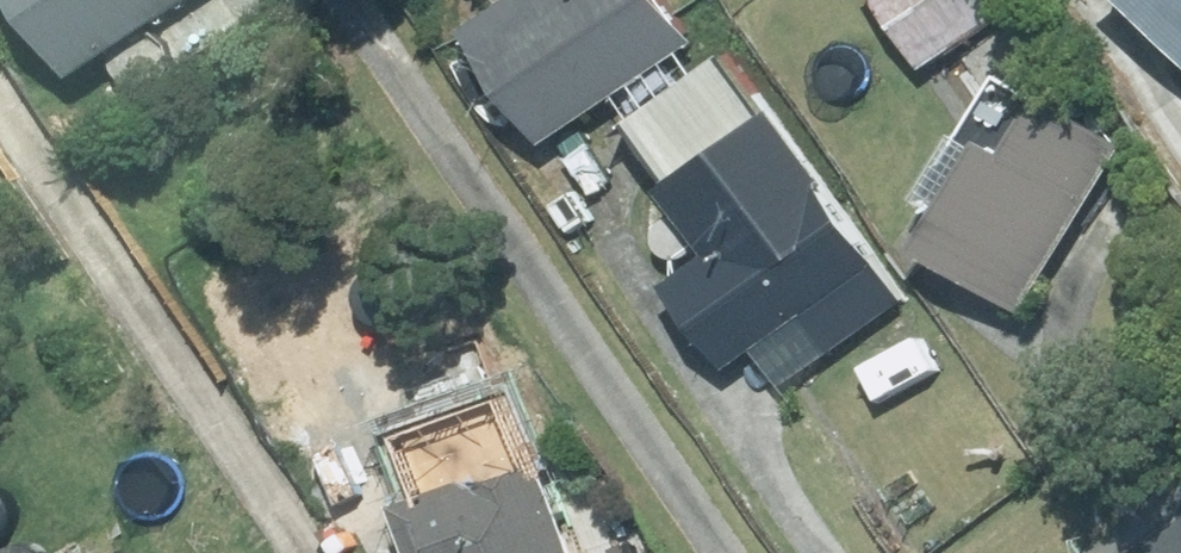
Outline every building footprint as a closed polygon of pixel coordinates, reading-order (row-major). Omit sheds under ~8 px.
[(102,70),(201,0),(53,0),(102,70)] [(490,26),(563,138),(711,42),(684,0),(529,0),(490,26)] [(937,69),(1033,0),(887,0),(937,69)] [(1180,24),(1180,0),(1157,0),(1180,24)] [(911,301),(833,196),(849,184),(795,110),(791,114),(748,57),(654,126),(696,183),(686,190),(734,257),(689,290),(745,367),(769,348),(796,384),(911,301)] [(965,210),(943,251),(1043,311),(1143,145),(1065,98),(1033,152),(1008,135),(1000,149),(971,131),(934,192),(965,210)] [(295,410),(356,515),(440,467),(378,362),(295,410)] [(490,483),(427,506),(443,552),(592,552),(552,438),(482,462),(490,483)]
